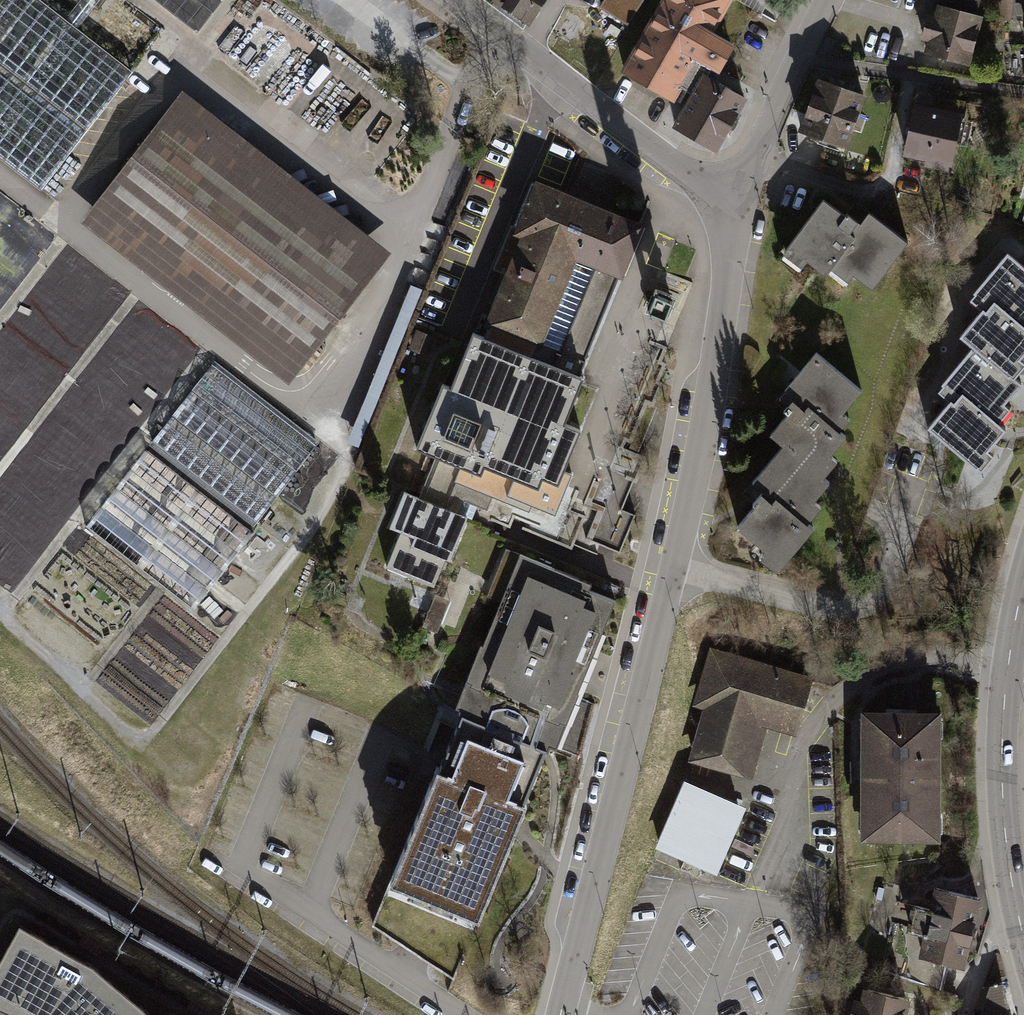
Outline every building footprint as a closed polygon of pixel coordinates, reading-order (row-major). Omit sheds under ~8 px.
[(36,187),(127,71),(36,0),(0,0),(0,159),(36,187)] [(196,28),(211,11),(198,0),(162,0),(196,28)] [(490,6),(529,31),(550,0),(494,0),(490,6)] [(599,9),(626,26),(643,0),(605,0),(599,9)] [(716,150),(745,99),(709,79),(711,75),(719,79),(735,52),(711,39),(733,0),(659,0),(616,75),(675,108),(678,103),(687,108),(676,128),(716,150)] [(765,11),(770,0),(744,0),(765,11)] [(953,4),(979,11),(982,0),(954,0),(953,4)] [(1013,0),(1000,0),(998,21),(1011,22),(1013,0)] [(985,22),(938,10),(935,20),(929,19),(922,45),(928,47),(924,59),(972,71),(985,22)] [(866,102),(817,85),(798,137),(847,155),(866,102)] [(395,253),(188,94),(88,223),(294,382),(395,253)] [(933,112),(915,108),(904,161),(926,166),(925,171),(949,176),(950,171),(953,172),(965,118),(962,118),(965,102),(936,96),(933,112)] [(434,458),(418,497),(457,513),(464,496),(486,505),(491,492),(528,508),(532,499),(555,509),(570,473),(559,469),(577,428),(560,421),(643,221),(535,176),(512,230),(518,233),(478,329),(467,324),(445,376),(438,373),(407,446),(434,458)] [(862,235),(824,207),(782,263),(801,278),(807,271),(827,286),(832,279),(848,291),(854,283),(874,297),(908,252),(870,225),(862,235)] [(1009,260),(977,299),(979,301),(974,307),(986,317),(962,346),(973,355),(1017,392),(1023,384),(1023,273),(1009,260)] [(357,444),(422,288),(411,284),(346,440),(357,444)] [(416,329),(408,349),(427,356),(435,337),(416,329)] [(861,385),(815,348),(777,394),(786,402),(782,407),(786,411),(769,431),(781,440),(822,473),(836,456),(829,451),(844,432),(838,427),(847,415),(841,409),(861,385)] [(1017,392),(973,355),(942,392),(945,393),(939,399),(952,410),(928,438),(979,481),(980,479),(983,481),(995,466),(990,462),(1009,440),(1000,432),(1012,419),(1006,414),(1021,396),(1017,392)] [(312,445),(207,367),(152,439),(257,518),(312,445)] [(756,501),(738,523),(764,545),(758,552),(776,567),(813,522),(808,518),(821,502),(813,496),(828,478),(822,473),(781,440),(749,479),(760,488),(752,498),(756,501)] [(252,532),(147,450),(88,524),(193,607),(252,532)] [(418,497),(402,490),(387,527),(400,532),(386,566),(433,585),(445,557),(449,559),(467,517),(457,513),(418,497)] [(589,582),(505,549),(486,595),(499,600),(482,643),(479,642),(454,704),(460,706),(548,741),(555,745),(587,665),(613,600),(586,589),(589,582)] [(434,594),(422,626),(436,632),(448,600),(434,594)] [(813,677),(710,647),(693,704),(702,706),(687,759),(752,778),(767,728),(796,736),(813,677)] [(435,766),(431,765),(385,880),(388,882),(476,917),(514,825),(542,755),(548,741),(460,706),(435,766)] [(940,707),(861,707),(861,837),(940,837),(940,707)] [(746,805),(683,778),(653,846),(717,874),(746,805)] [(476,917),(388,882),(371,923),(453,979),(476,917)] [(980,895),(935,884),(929,906),(912,902),(906,928),(923,932),(918,954),(947,960),(964,964),(980,895)] [(0,960),(0,1000),(26,1014),(122,1014),(137,998),(94,963),(22,923),(0,960)] [(940,991),(947,960),(918,954),(908,951),(901,978),(940,991)] [(1004,981),(989,984),(979,1014),(1010,1014),(1004,981)] [(863,986),(860,997),(853,996),(849,1013),(849,1014),(905,1014),(910,997),(863,986)] [(137,998),(122,1014),(156,1014),(137,998)]
